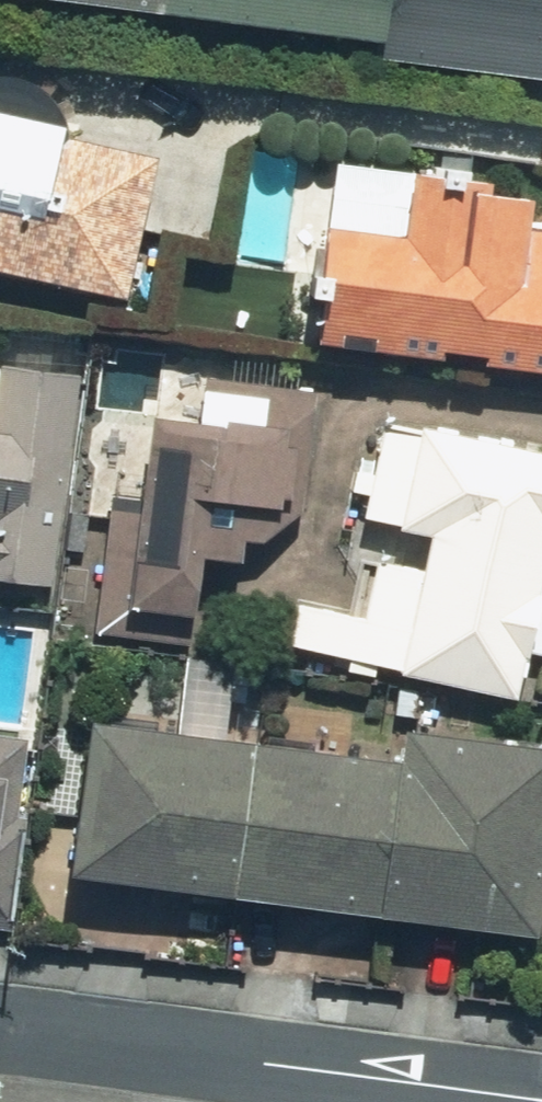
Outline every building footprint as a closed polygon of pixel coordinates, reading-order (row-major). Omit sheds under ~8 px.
[(541,69),(541,0),(110,0),(541,69)] [(153,301),(188,133),(0,94),(0,269),(153,301)] [(361,242),(355,241),(344,336),(541,359),(541,178),(438,166),(431,233),(363,225),(361,242)] [(79,580),(92,366),(12,361),(9,402),(0,402),(0,576),(79,580)] [(154,507),(110,506),(107,630),(206,633),(207,610),(226,610),(228,562),(269,563),(269,542),(281,542),(280,593),(320,594),(325,416),(157,412),(154,507)] [(534,693),(541,651),(541,445),(393,417),(374,518),(442,531),(435,568),(391,560),(380,617),(312,605),(304,650),(534,693)] [(114,713),(98,868),(541,917),(541,740),(428,727),(426,747),(114,713)] [(20,932),(45,734),(0,728),(0,929),(20,932)]
